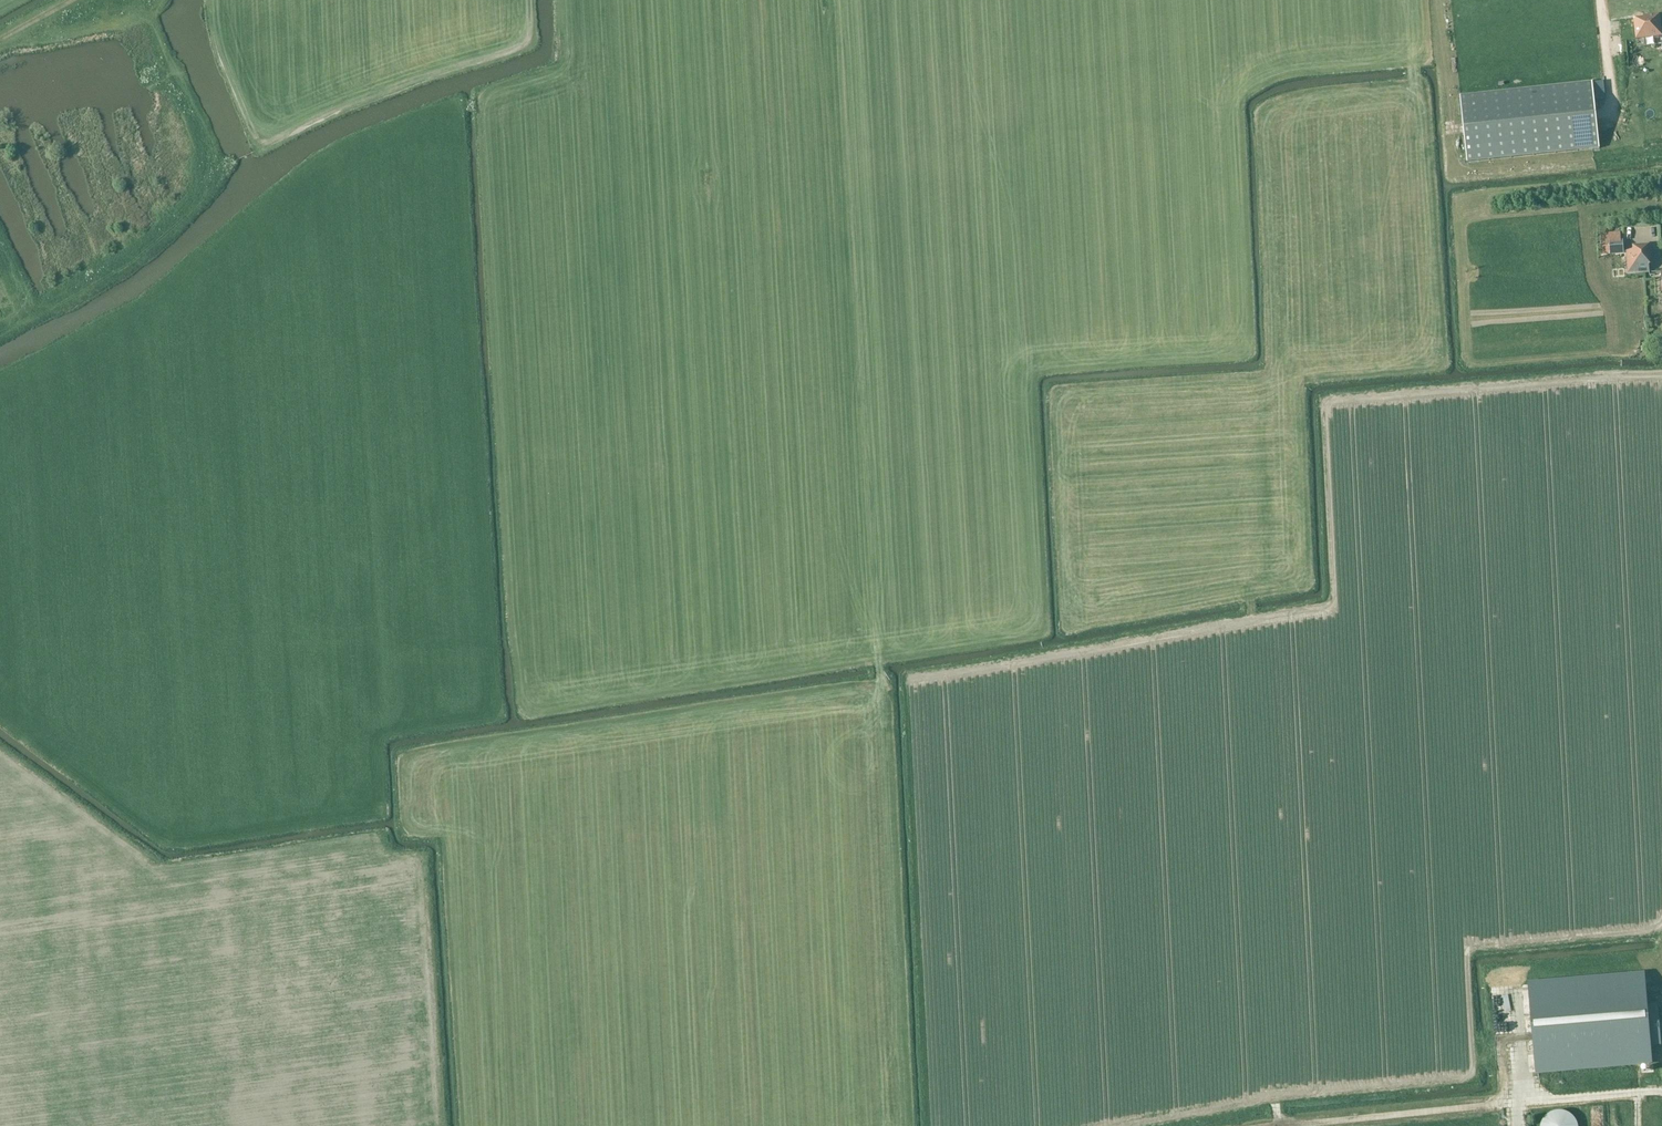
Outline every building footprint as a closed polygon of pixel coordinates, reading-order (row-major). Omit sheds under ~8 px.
[(1643,17),(1644,19),(1634,20),(1636,40),(1661,37),(1661,32),(1660,15),(1643,17)] [(1593,82),(1460,96),(1467,163),(1600,148),(1593,82)] [(1648,250),(1627,252),(1628,272),(1650,271),(1648,250)] [(1643,302),(1643,316),(1655,316),(1656,303),(1643,302)] [(1645,974),(1528,984),(1535,1072),(1652,1063),(1651,1046),(1661,1045),(1658,1003),(1647,1004),(1645,974)] [(1578,1125),(1577,1122),(1576,1119),(1574,1117),(1572,1115),(1570,1113),(1567,1111),(1564,1110),(1561,1110),(1558,1110),(1554,1111),(1552,1112),(1549,1113),(1546,1115),(1544,1118),(1543,1120),(1542,1123),(1541,1125),(1578,1125)]
